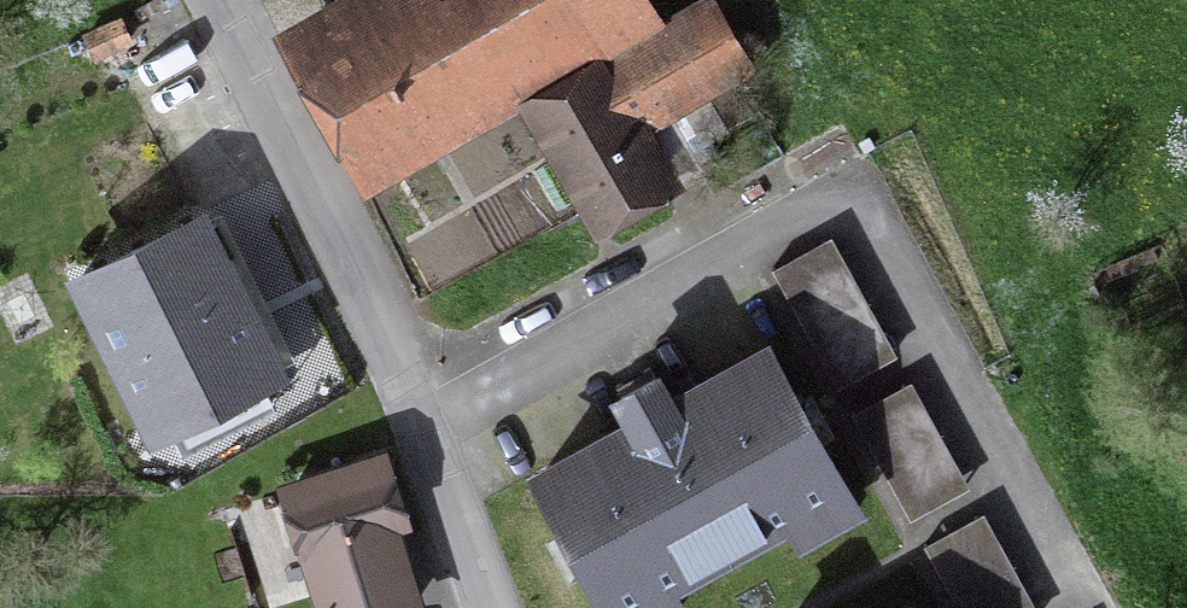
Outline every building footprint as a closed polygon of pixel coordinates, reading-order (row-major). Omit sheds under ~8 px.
[(631,0),(393,0),(307,48),(368,156),(633,4),(631,0)] [(662,187),(698,167),(664,109),(738,66),(704,8),(533,106),(598,217),(659,182),(662,187)] [(172,421),(185,447),(271,403),(258,378),(274,370),(199,219),(80,278),(156,430),(172,421)] [(843,249),(781,281),(844,404),(906,372),(843,249)] [(542,475),(615,607),(616,607),(839,485),(766,352),(671,404),(650,367),(616,386),(637,423),(542,475)] [(919,399),(857,433),(913,537),(976,503),(919,399)] [(379,467),(300,493),(318,547),(314,548),(321,571),(330,568),(333,578),(291,592),(296,607),(408,607),(382,526),(396,522),(379,467)] [(932,560),(957,607),(1039,607),(996,526),(932,560)]
